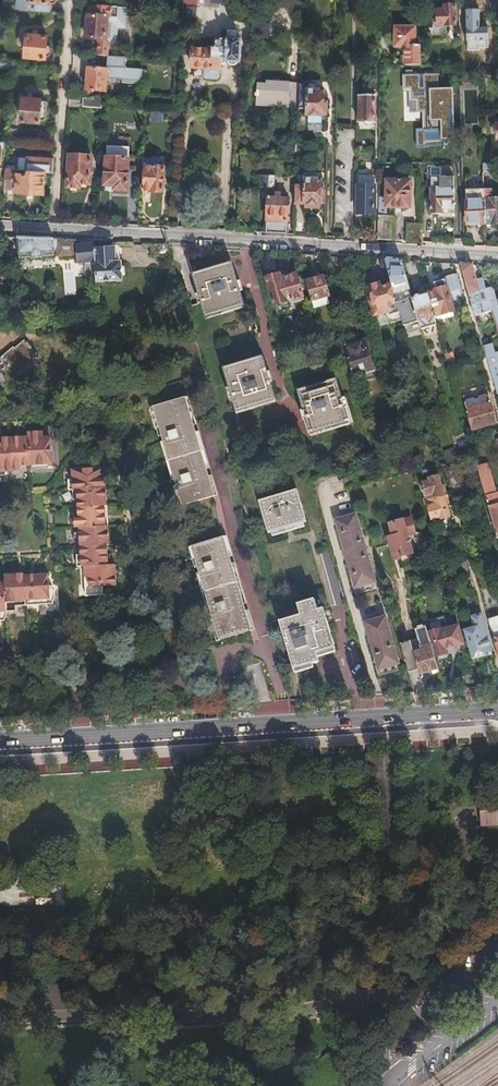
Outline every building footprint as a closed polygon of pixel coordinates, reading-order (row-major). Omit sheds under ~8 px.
[(442,9),(436,9),(436,25),(453,25),(453,3),(442,3),(442,9)] [(86,13),(84,38),(98,39),(96,54),(108,55),(108,42),(117,43),(118,28),(125,28),(127,8),(94,5),(94,14),(86,13)] [(185,14),(195,14),(194,5),(184,6),(185,14)] [(479,9),(465,9),(466,41),(467,41),(467,50),(479,50),(479,47),(488,47),(487,26),(479,26),(479,9)] [(406,50),(406,64),(421,64),(421,28),(397,27),(397,45),(403,45),(406,50)] [(193,49),(191,65),(204,66),(204,74),(206,76),(216,77),(219,74),(220,60),(226,60),(226,62),(239,62),(240,39),(234,39),(235,30),(226,29),(226,38),(215,38),(215,45),(212,45),(212,44),(208,44),(207,49),(193,49)] [(25,33),(24,54),(47,56),(49,54),(50,48),(47,45),(44,45),(45,35),(25,33)] [(108,57),(107,67),(107,78),(122,78),(121,83),(137,83),(137,79),(142,79),(142,69),(125,68),(126,58),(108,57)] [(0,60),(0,70),(12,71),(13,61),(0,60)] [(86,66),(84,90),(106,91),(107,78),(107,67),(86,66)] [(475,71),(462,72),(462,81),(475,80),(475,71)] [(453,135),(452,91),(438,92),(438,75),(404,75),(404,88),(410,88),(410,93),(411,93),(411,100),(417,100),(417,104),(417,112),(423,112),(424,119),(423,119),(423,123),(424,123),(424,130),(416,130),(417,147),(423,147),(423,148),(429,148),(429,147),(444,147),(444,136),(453,135)] [(297,106),(298,81),(267,80),(266,83),(257,82),(256,101),(281,102),(281,106),(297,106)] [(305,88),(305,114),(321,115),(322,88),(305,88)] [(358,92),(358,120),(375,120),(376,92),(358,92)] [(21,96),(19,118),(44,120),(46,109),(40,108),(41,98),(21,96)] [(81,106),(101,107),(102,98),(81,97),(81,106)] [(463,99),(463,124),(479,124),(479,98),(463,99)] [(306,117),(306,128),(321,127),(321,116),(306,117)] [(296,140),(295,154),(295,158),(306,159),(307,140),(296,140)] [(106,143),(103,182),(114,183),(114,188),(125,188),(128,145),(106,143)] [(14,153),(13,168),(16,168),(24,168),(25,154),(14,153)] [(42,170),(49,170),(50,156),(25,154),(24,168),(42,170)] [(67,155),(64,185),(77,186),(77,180),(88,181),(90,156),(67,155)] [(144,163),(142,187),(150,187),(150,190),(161,190),(163,164),(144,163)] [(430,212),(453,211),(452,185),(451,186),(451,175),(449,175),(449,174),(448,173),(448,172),(447,171),(447,170),(446,170),(446,169),(445,168),(444,167),(443,167),(443,166),(442,166),(442,165),(441,165),(440,165),(440,164),(439,164),(424,164),(425,179),(424,179),(424,184),(429,184),(430,212)] [(13,168),(5,167),(3,185),(12,185),(13,168)] [(41,189),(42,170),(24,168),(16,168),(14,191),(27,192),(28,187),(41,189)] [(357,172),(356,210),(373,210),(374,172),(357,172)] [(260,174),(260,186),(274,187),(275,174),(260,174)] [(295,176),(294,201),(318,202),(319,177),(295,176)] [(386,179),(386,204),(409,204),(409,179),(386,179)] [(485,222),(484,188),(466,188),(467,222),(485,222)] [(484,188),(485,222),(497,221),(497,188),(484,188)] [(264,196),(263,230),(286,231),(287,196),(278,196),(278,192),(272,192),(272,196),(264,196)] [(377,214),(377,236),(393,237),(393,214),(377,214)] [(420,221),(419,221),(406,221),(405,238),(420,239),(420,221)] [(93,240),(20,236),(18,257),(55,255),(54,250),(58,249),(59,254),(76,253),(77,261),(95,259),(94,250),(93,240)] [(165,244),(150,243),(150,253),(168,254),(165,244)] [(111,249),(94,250),(95,259),(97,281),(121,279),(120,263),(113,264),(111,249)] [(401,258),(384,257),(394,290),(402,288),(404,296),(396,298),(401,318),(403,323),(419,319),(412,295),(401,258)] [(471,262),(459,261),(467,291),(484,286),(481,275),(475,277),(471,262)] [(228,262),(190,273),(204,319),(242,308),(228,262)] [(435,288),(427,290),(435,317),(454,311),(451,301),(465,298),(455,264),(440,269),(442,278),(444,285),(434,287),(435,288)] [(275,267),(262,271),(271,298),(299,289),(291,266),(277,271),(275,267)] [(325,273),(306,278),(311,299),(331,293),(325,273)] [(390,321),(401,318),(396,298),(393,298),(386,278),(378,281),(377,276),(367,279),(373,300),(370,301),(373,312),(378,310),(380,315),(384,313),(390,321)] [(432,280),(434,287),(444,285),(442,278),(432,280)] [(467,291),(496,392),(497,392),(497,304),(497,299),(492,284),(484,286),(467,291)] [(412,295),(419,319),(422,329),(437,325),(435,317),(427,290),(412,295)] [(311,299),(314,309),(334,304),(331,293),(311,299)] [(127,318),(111,318),(111,326),(116,332),(123,332),(127,325),(127,318)] [(345,342),(348,353),(354,374),(373,368),(364,337),(345,342)] [(5,365),(9,365),(11,369),(30,354),(24,347),(20,343),(19,343),(17,341),(12,345),(11,344),(9,345),(9,344),(6,346),(7,347),(0,352),(0,368),(5,365)] [(456,349),(445,353),(449,367),(460,363),(456,349)] [(261,356),(222,368),(235,410),(274,399),(261,356)] [(336,378),(298,389),(309,431),(348,420),(336,378)] [(489,392),(466,399),(474,427),(497,421),(489,392)] [(182,395),(152,404),(180,503),(212,494),(182,395)] [(3,472),(3,468),(9,468),(9,469),(13,471),(17,471),(21,469),(20,463),(49,461),(47,433),(40,433),(40,427),(24,429),(25,433),(0,434),(0,472),(3,472)] [(468,436),(453,441),(455,448),(470,443),(468,436)] [(459,460),(443,465),(454,503),(470,499),(459,460)] [(77,523),(77,526),(72,530),(72,534),(72,537),(78,540),(78,551),(74,551),(75,563),(82,562),(84,592),(102,591),(101,582),(115,581),(113,561),(106,561),(105,541),(107,541),(102,464),(69,466),(70,476),(66,476),(66,486),(70,486),(71,496),(75,496),(75,512),(72,512),(73,524),(77,523)] [(428,495),(422,497),(423,499),(445,493),(444,489),(440,490),(435,472),(427,475),(428,478),(421,480),(425,494),(427,493),(428,495)] [(479,475),(496,536),(497,535),(497,498),(496,498),(495,493),(496,492),(490,472),(479,475)] [(294,485),(256,497),(265,528),(304,517),(294,485)] [(445,493),(423,499),(424,503),(429,501),(430,504),(427,505),(431,516),(438,514),(438,517),(448,515),(444,500),(447,499),(445,493)] [(357,512),(340,517),(357,583),(375,578),(357,512)] [(395,519),(407,563),(415,560),(413,555),(417,553),(415,546),(424,543),(420,529),(414,531),(410,515),(403,518),(402,517),(395,519)] [(400,565),(407,563),(395,519),(388,521),(392,534),(387,535),(393,557),(394,557),(395,560),(399,559),(400,565)] [(222,535),(191,544),(218,637),(249,628),(222,535)] [(465,556),(456,558),(461,573),(469,571),(465,556)] [(3,617),(5,613),(5,608),(15,608),(15,603),(52,600),(52,597),(52,596),(53,595),(54,594),(54,592),(54,591),(53,589),(53,588),(52,586),(51,585),(51,582),(47,583),(46,570),(2,571),(3,578),(0,579),(0,617),(3,617)] [(299,610),(276,617),(280,628),(278,629),(289,666),(291,665),(316,658),(315,655),(314,650),(333,644),(321,604),(316,605),(313,594),(296,599),(297,604),(299,610)] [(297,604),(274,610),(276,617),(299,610),(297,604)] [(481,646),(488,644),(478,607),(469,609),(474,625),(464,628),(471,653),(482,650),(481,646)] [(497,658),(497,614),(486,617),(497,658)] [(384,615),(367,620),(379,665),(397,660),(384,615)] [(462,639),(456,618),(442,623),(438,624),(443,644),(447,643),(462,639)] [(438,624),(425,628),(433,654),(435,655),(438,654),(444,652),(445,650),(443,644),(438,624)] [(406,665),(407,669),(418,666),(419,671),(436,666),(433,654),(425,628),(425,626),(415,629),(417,636),(400,640),(406,665)] [(314,650),(315,655),(335,649),(333,644),(314,650)] [(497,684),(497,678),(492,657),(483,659),(491,685),(497,684)] [(206,780),(206,789),(238,788),(237,779),(206,780)] [(481,800),(483,846),(497,845),(497,799),(481,800)]
